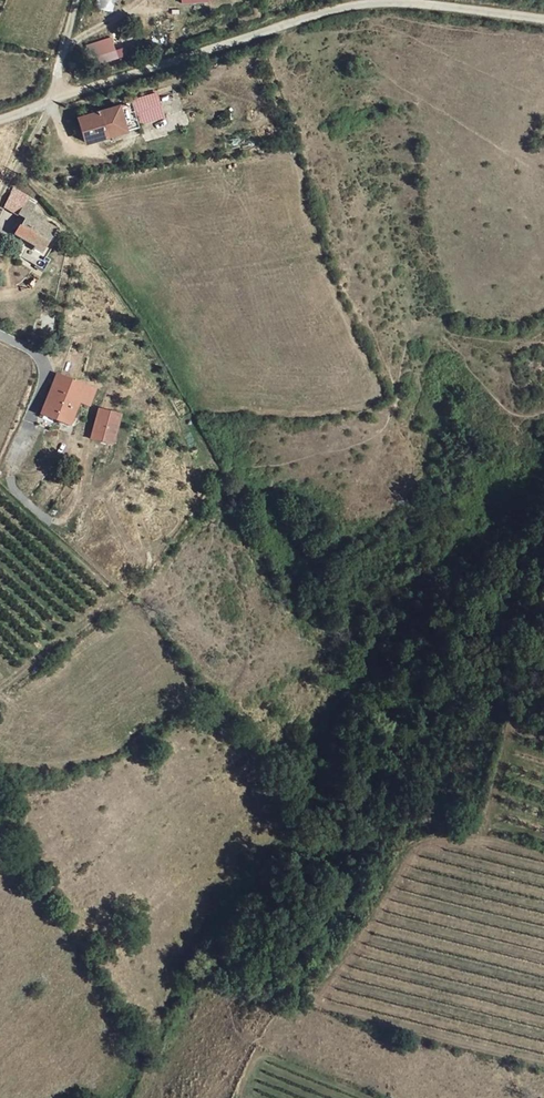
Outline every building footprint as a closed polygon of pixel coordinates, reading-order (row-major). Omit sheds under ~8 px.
[(96,8),(113,11),(115,0),(98,0),(96,8)] [(112,38),(88,42),(91,62),(127,56),(126,47),(113,49),(112,38)] [(148,93),(131,98),(137,118),(154,114),(148,93)] [(131,98),(72,114),(79,139),(113,129),(112,126),(137,118),(131,98)] [(63,176),(63,187),(77,187),(77,176),(63,176)] [(28,243),(25,247),(32,252),(48,227),(25,213),(30,204),(21,199),(14,210),(23,216),(16,226),(13,224),(9,231),(28,243)] [(40,330),(52,331),(53,318),(41,318),(40,330)] [(81,405),(86,389),(49,375),(34,413),(61,425),(71,401),(81,405)] [(105,441),(112,414),(93,409),(86,437),(105,441)]
